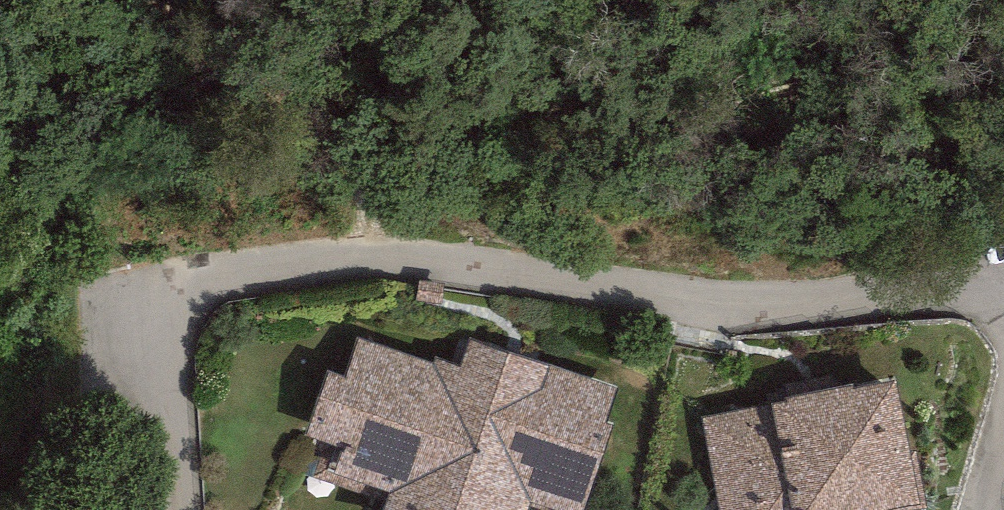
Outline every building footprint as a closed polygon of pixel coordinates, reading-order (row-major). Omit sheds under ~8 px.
[(592,503),(617,390),(564,378),(540,492),(592,503)] [(710,418),(724,509),(924,509),(906,388),(710,418)]
